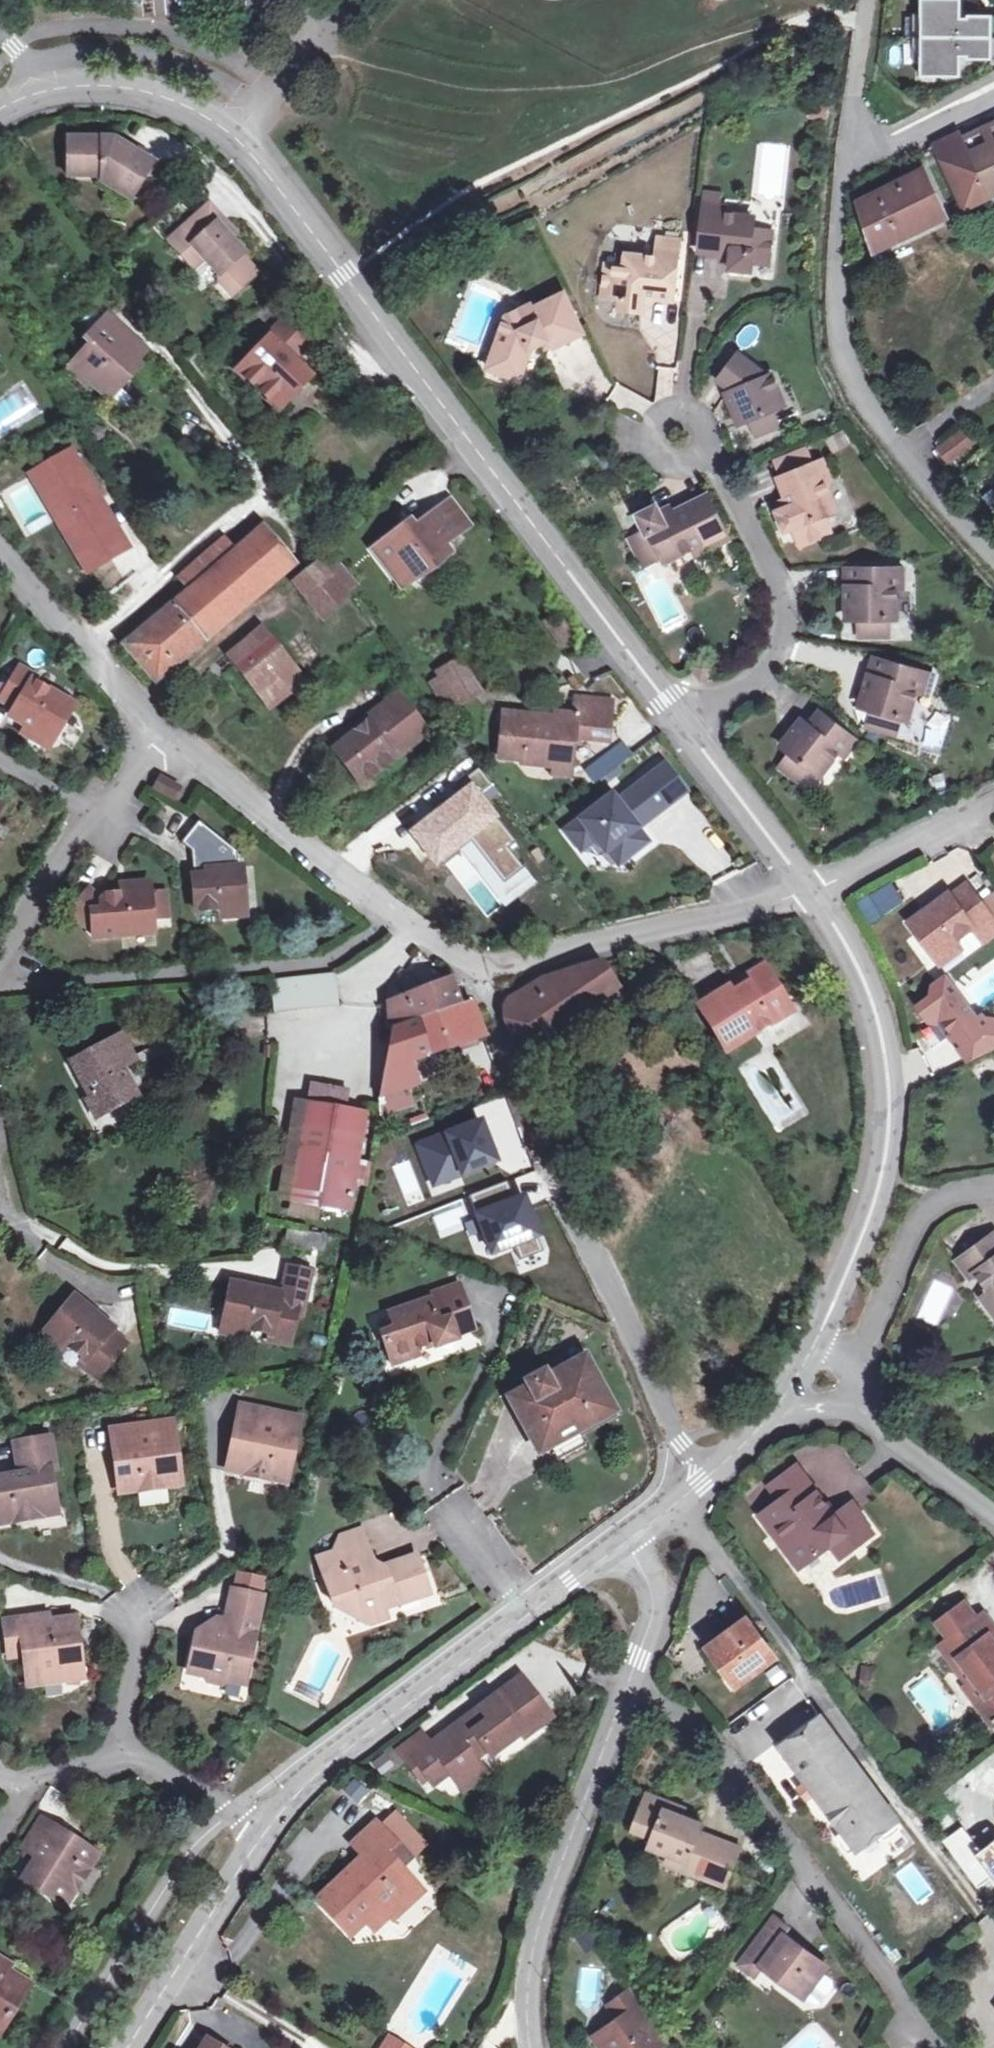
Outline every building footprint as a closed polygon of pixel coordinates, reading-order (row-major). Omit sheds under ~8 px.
[(913,63),(921,63),(921,79),(961,80),(961,60),(968,59),(968,62),(993,62),(993,18),(968,18),(969,20),(962,20),(962,0),(939,0),(922,0),(922,16),(914,16),(913,63)] [(963,140),(960,133),(935,146),(965,209),(989,198),(983,185),(993,180),(993,127),(963,140)] [(131,197),(154,161),(115,136),(69,136),(70,174),(105,176),(103,181),(131,197)] [(874,252),(947,218),(924,170),(858,202),(874,252)] [(702,257),(721,260),(732,262),(731,268),(731,276),(754,279),(754,270),(772,272),(775,241),(756,238),(757,225),(727,221),(728,213),(723,213),(724,201),(709,199),(708,211),(702,257)] [(204,207),(231,236),(237,230),(210,201),(204,207)] [(245,251),(231,236),(204,207),(169,239),(194,266),(205,256),(221,274),(221,281),(232,294),(256,272),(248,262),(248,257),(244,252),(245,251)] [(644,315),(644,306),(645,300),(655,302),(677,304),(684,246),(664,243),(662,260),(629,258),(627,269),(609,267),(605,301),(622,304),(621,313),(644,315)] [(530,352),(539,347),(547,342),(552,351),(584,335),(563,295),(532,310),(530,307),(504,319),(487,370),(520,381),(530,352)] [(89,381),(104,394),(117,380),(121,383),(138,364),(134,361),(144,348),(106,314),(85,340),(88,343),(67,368),(85,384),(89,381)] [(243,374),(273,402),(288,386),(296,393),(312,374),(295,359),(290,355),(295,349),(300,354),(313,339),(287,316),(249,357),(254,361),(243,374)] [(547,342),(539,347),(544,356),(552,351),(547,342)] [(290,355),(295,359),(300,354),(295,349),(290,355)] [(731,397),(740,420),(748,417),(751,425),(756,424),(761,438),(784,430),(778,415),(790,410),(777,376),(769,380),(741,359),(722,384),(736,394),(731,397)] [(117,380),(104,394),(109,398),(121,383),(117,380)] [(288,386),(273,402),(281,410),(296,393),(288,386)] [(748,417),(740,420),(743,429),(751,425),(748,417)] [(942,449),(951,461),(975,442),(966,430),(942,449)] [(79,446),(26,473),(41,504),(18,515),(6,491),(2,493),(24,536),(56,521),(85,579),(133,555),(79,446)] [(842,516),(831,489),(828,483),(836,480),(830,465),(819,469),(813,454),(781,468),(787,480),(782,483),(790,503),(794,510),(787,513),(780,516),(789,537),(797,534),(805,550),(835,536),(829,522),(842,516)] [(828,483),(831,489),(839,486),(836,480),(828,483)] [(708,531),(722,524),(709,502),(696,509),(708,531)] [(787,513),(794,510),(790,503),(784,506),(787,513)] [(390,573),(402,563),(413,577),(448,550),(442,541),(455,532),(435,506),(411,524),(405,529),(401,523),(370,547),(390,573)] [(669,570),(697,555),(713,546),(718,552),(732,544),(722,524),(708,531),(696,509),(680,517),(669,524),(664,516),(662,511),(642,521),(650,535),(634,544),(648,572),(665,564),(669,570)] [(669,524),(680,517),(675,509),(664,516),(669,524)] [(407,518),(401,523),(405,529),(411,524),(407,518)] [(234,553),(191,590),(126,646),(142,664),(156,680),(225,624),(224,621),(221,618),(290,560),(264,528),(234,553)] [(179,576),(191,590),(234,553),(224,540),(179,576)] [(713,546),(697,555),(701,562),(718,552),(713,546)] [(339,562),(328,571),(347,595),(358,587),(339,562)] [(323,618),(347,599),(319,563),(295,584),(323,618)] [(402,563),(390,573),(400,587),(413,577),(402,563)] [(899,591),(899,573),(849,574),(850,617),(859,617),(859,626),(863,626),(863,643),(892,642),(891,626),(900,625),(899,591)] [(850,626),(859,626),(859,617),(850,617),(850,626)] [(234,662),(270,709),(288,695),(304,681),(262,628),(229,655),(234,662)] [(460,660),(442,671),(453,689),(471,679),(460,660)] [(919,695),(924,676),(879,663),(868,703),(874,705),(872,714),(876,715),(872,731),(900,739),(904,723),(911,725),(919,695)] [(34,679),(36,675),(20,666),(1,700),(16,709),(11,716),(32,728),(53,741),(75,703),(34,679)] [(440,698),(453,689),(442,671),(429,679),(440,698)] [(924,676),(919,695),(929,699),(934,678),(924,676)] [(400,696),(384,708),(414,748),(429,736),(400,696)] [(557,765),(558,765),(559,762),(572,763),(575,737),(608,741),(612,703),(577,699),(576,715),(557,713),(557,717),(534,715),(505,713),(500,756),(523,758),(522,761),(557,765)] [(872,714),(874,705),(868,703),(865,712),(872,714)] [(364,789),(414,748),(384,708),(366,722),(369,727),(336,752),(364,789)] [(829,787),(848,761),(860,746),(824,717),(812,732),(805,726),(789,746),(795,751),(790,757),(799,764),(788,778),(807,792),(818,779),(829,787)] [(28,735),(49,748),(53,741),(32,728),(28,735)] [(584,772),(596,786),(633,755),(621,741),(584,772)] [(790,757),(795,751),(789,746),(784,753),(790,757)] [(860,746),(848,761),(855,766),(867,750),(860,746)] [(644,828),(692,799),(658,756),(556,829),(584,856),(619,870),(654,847),(644,828)] [(559,762),(558,765),(557,775),(571,776),(572,763),(559,762)] [(183,803),(187,796),(173,788),(168,795),(183,803)] [(414,809),(387,841),(452,895),(479,864),(414,809)] [(205,874),(206,880),(194,880),(197,911),(222,910),(246,907),(242,866),(237,867),(236,850),(204,852),(205,874)] [(124,883),(125,892),(149,891),(148,881),(124,883)] [(935,956),(955,942),(974,928),(978,934),(993,922),(967,885),(951,897),(949,894),(910,922),(935,956)] [(86,925),(93,924),(94,933),(95,937),(153,932),(151,918),(168,916),(166,893),(150,895),(149,891),(125,892),(106,893),(100,900),(89,890),(71,911),(86,925)] [(222,918),(246,917),(246,907),(222,910),(222,918)] [(94,933),(93,924),(86,925),(94,933)] [(955,942),(935,956),(940,962),(959,948),(955,942)] [(574,971),(596,1003),(635,977),(622,959),(601,963),(574,971)] [(733,995),(729,989),(699,1006),(726,1051),(773,1023),(769,1017),(788,1005),(764,967),(745,979),(748,985),(733,995)] [(519,1054),(596,1003),(574,971),(539,983),(505,1002),(504,1022),(519,1054)] [(333,974),(270,982),(274,1012),(278,1011),(337,1004),(333,974)] [(748,985),(745,979),(729,989),(733,995),(748,985)] [(396,1027),(459,1005),(451,982),(390,1005),(390,1029),(396,1027)] [(385,1059),(379,1095),(405,1088),(401,1066),(484,1036),(470,1002),(459,1005),(396,1027),(397,1034),(389,1036),(385,1059)] [(769,1017),(773,1023),(792,1011),(788,1005),(769,1017)] [(109,1043),(120,1064),(133,1057),(121,1036),(109,1043)] [(120,1064),(109,1043),(70,1065),(98,1115),(137,1093),(120,1064)] [(360,1111),(345,1108),(348,1090),(311,1084),(291,1202),(343,1212),(348,1183),(360,1184),(363,1162),(352,1160),(360,1111)] [(405,1088),(379,1095),(379,1102),(382,1114),(408,1106),(405,1088)] [(487,1125),(420,1147),(437,1190),(503,1167),(487,1125)] [(527,1201),(481,1218),(496,1258),(542,1241),(527,1201)] [(285,1247),(326,1255),(329,1236),(288,1229),(285,1247)] [(993,1294),(993,1233),(959,1262),(972,1278),(977,1274),(993,1294)] [(282,1293),(281,1298),(301,1302),(303,1303),(309,1271),(287,1267),(282,1293)] [(282,1293),(234,1283),(226,1323),(250,1328),(272,1333),(271,1339),(292,1344),(301,1302),(281,1298),(282,1293)] [(454,1335),(466,1330),(459,1313),(465,1311),(455,1286),(425,1297),(426,1301),(387,1316),(393,1331),(380,1335),(392,1364),(419,1354),(417,1348),(432,1342),(434,1347),(455,1338),(454,1335)] [(76,1296),(49,1329),(68,1345),(87,1361),(82,1367),(99,1381),(127,1347),(110,1333),(114,1329),(76,1296)] [(459,1313),(466,1330),(471,1328),(465,1311),(459,1313)] [(250,1328),(226,1323),(224,1333),(248,1338),(250,1328)] [(68,1345),(49,1329),(43,1337),(62,1353),(68,1345)] [(110,1333),(127,1347),(131,1343),(114,1329),(110,1333)] [(538,1453),(550,1448),(576,1433),(614,1414),(610,1405),(585,1358),(548,1377),(545,1371),(524,1382),(527,1389),(509,1398),(538,1453)] [(882,1397),(893,1394),(890,1383),(879,1386),(882,1397)] [(896,1411),(893,1394),(882,1397),(884,1413),(896,1411)] [(277,1426),(280,1411),(238,1402),(226,1467),(284,1478),(294,1429),(277,1426)] [(297,1414),(280,1411),(277,1426),(294,1429),(297,1414)] [(169,1416),(153,1419),(155,1433),(171,1430),(169,1416)] [(155,1433),(153,1419),(108,1426),(118,1492),(178,1483),(171,1430),(155,1433)] [(576,1433),(550,1448),(558,1464),(585,1450),(576,1433)] [(54,1468),(48,1438),(12,1444),(18,1475),(0,1478),(0,1522),(55,1513),(48,1469),(54,1468)] [(781,1497),(806,1479),(795,1463),(769,1482),(781,1497)] [(806,1479),(781,1497),(758,1514),(798,1567),(820,1551),(815,1544),(827,1536),(842,1556),(873,1531),(851,1501),(833,1515),(806,1479)] [(142,1507),(169,1502),(168,1493),(141,1497),(142,1507)] [(345,1547),(365,1541),(361,1530),(341,1536),(345,1547)] [(345,1547),(324,1554),(330,1572),(322,1574),(331,1604),(348,1600),(353,1620),(367,1626),(385,1620),(382,1611),(428,1596),(424,1579),(415,1582),(409,1562),(385,1568),(370,1563),(365,1541),(345,1547)] [(330,1572),(324,1554),(317,1556),(322,1574),(330,1572)] [(415,1582),(424,1579),(418,1559),(409,1562),(415,1582)] [(225,1618),(222,1636),(212,1634),(202,1632),(194,1637),(187,1670),(200,1672),(208,1681),(223,1684),(230,1679),(244,1682),(261,1594),(231,1587),(225,1618)] [(348,1600),(331,1604),(332,1608),(353,1620),(348,1600)] [(959,1631),(979,1616),(967,1600),(947,1614),(959,1631)] [(959,1631),(939,1644),(958,1670),(965,1666),(986,1696),(993,1691),(993,1639),(990,1633),(993,1630),(993,1625),(985,1612),(979,1616),(959,1631)] [(48,1615),(37,1617),(38,1624),(49,1622),(48,1615)] [(212,1634),(222,1636),(225,1618),(216,1616),(212,1634)] [(38,1624),(37,1617),(15,1621),(22,1658),(38,1655),(43,1685),(61,1682),(59,1666),(82,1662),(81,1650),(75,1651),(73,1638),(78,1637),(74,1617),(49,1622),(38,1624)] [(708,1648),(721,1666),(726,1662),(741,1683),(775,1657),(746,1619),(708,1648)] [(85,1678),(82,1662),(59,1666),(61,1682),(85,1678)] [(726,1662),(721,1666),(736,1686),(741,1683),(726,1662)] [(965,1666),(958,1670),(978,1701),(986,1696),(965,1666)] [(468,1725),(453,1736),(471,1759),(485,1749),(489,1754),(520,1733),(522,1737),(535,1728),(517,1705),(530,1695),(518,1678),(464,1718),(468,1725)] [(986,1696),(978,1701),(993,1725),(993,1691),(986,1696)] [(517,1705),(535,1728),(547,1718),(530,1695),(517,1705)] [(978,1701),(972,1705),(988,1728),(993,1725),(978,1701)] [(468,1725),(464,1718),(448,1729),(453,1736),(468,1725)] [(855,1852),(858,1850),(897,1821),(819,1718),(778,1748),(855,1852)] [(463,1778),(478,1767),(471,1759),(453,1736),(448,1729),(408,1758),(429,1785),(446,1772),(448,1776),(463,1778)] [(463,1778),(448,1776),(460,1790),(483,1774),(478,1767),(463,1778)] [(351,1778),(343,1792),(359,1802),(368,1788),(351,1778)] [(687,1860),(685,1866),(716,1877),(728,1841),(699,1830),(701,1822),(678,1814),(663,1808),(666,1801),(645,1794),(632,1829),(653,1838),(650,1847),(672,1855),(687,1860)] [(663,1808),(678,1814),(681,1807),(666,1801),(663,1808)] [(19,1877),(54,1898),(64,1882),(76,1890),(98,1854),(41,1819),(25,1846),(34,1852),(19,1877)] [(897,1821),(858,1850),(867,1861),(905,1832),(897,1821)] [(348,1935),(363,1921),(380,1906),(388,1915),(390,1917),(419,1890),(397,1867),(407,1858),(374,1824),(353,1843),(365,1856),(316,1899),(348,1935)] [(728,1841),(716,1877),(730,1883),(742,1846),(728,1841)] [(687,1860),(672,1855),(670,1861),(685,1866),(687,1860)] [(67,1906),(76,1890),(64,1882),(54,1898),(67,1906)] [(380,1906),(363,1921),(371,1930),(388,1915),(380,1906)] [(775,1920),(747,1956),(760,1966),(803,1998),(804,1997),(813,2005),(821,2004),(832,1987),(831,1981),(821,1973),(826,1966),(784,1935),(787,1929),(775,1920)] [(760,1966),(747,1956),(739,1966),(753,1977),(760,1966)] [(3,1959),(0,1965),(0,1967),(9,1972),(13,1965),(3,1959)] [(6,2025),(31,1986),(9,1972),(0,1967),(0,2022),(6,2025)] [(668,2046),(630,1994),(614,2007),(629,2027),(602,2047),(665,2047),(668,2046)] [(614,2007),(607,2011),(618,2025),(593,2044),(597,2047),(602,2047),(629,2027),(614,2007)] [(385,2038),(380,2047),(401,2047),(385,2038)] [(210,2039),(204,2047),(224,2047),(210,2039)]
